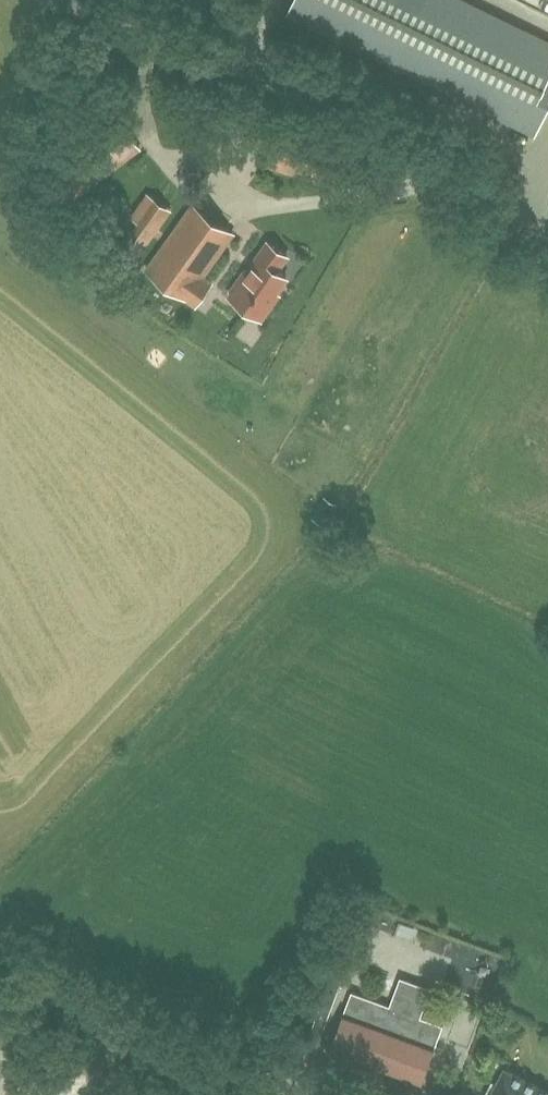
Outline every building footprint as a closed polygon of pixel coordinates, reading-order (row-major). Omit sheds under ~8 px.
[(290,12),(537,132),(547,110),(547,82),(547,80),(547,42),(461,0),(295,0),(290,12)] [(119,120),(50,173),(71,200),(140,148),(119,120)] [(276,131),(267,165),(334,183),(343,149),(276,131)] [(194,204),(147,269),(198,305),(213,283),(203,276),(234,232),(194,204)] [(138,260),(158,232),(137,217),(116,244),(138,260)] [(262,317),(273,301),(271,300),(287,277),(277,270),(288,254),(269,241),(249,270),(246,268),(231,290),(233,291),(231,295),(262,317)] [(337,994),(350,957),(338,953),(325,989),(337,994)] [(445,1023),(422,1015),(432,988),(401,977),(391,1003),(353,989),(332,1046),(424,1080),(445,1023)] [(506,1066),(498,1081),(494,1079),(485,1094),(547,1094),(547,1088),(506,1066)]
